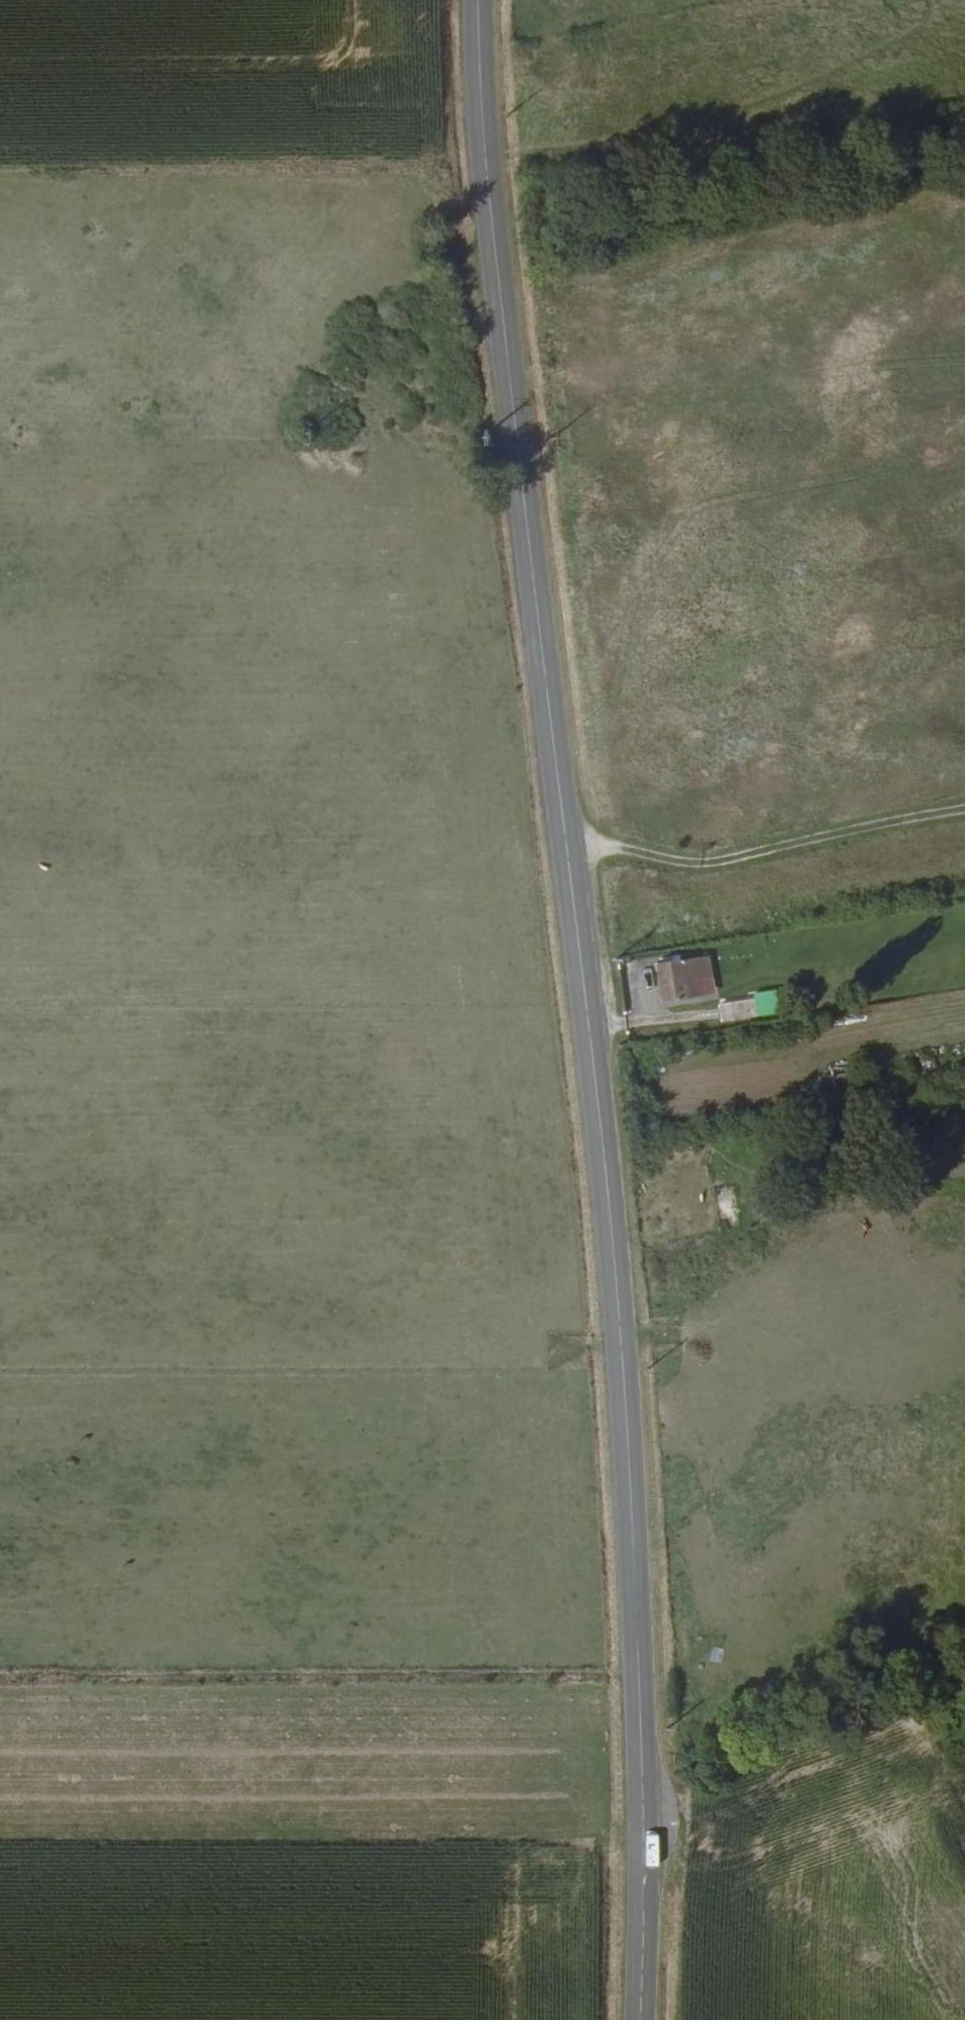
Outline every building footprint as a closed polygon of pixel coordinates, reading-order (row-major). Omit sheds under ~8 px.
[(705,979),(709,979),(706,956),(663,961),(667,999),(707,994),(705,979)] [(706,956),(709,979),(717,978),(714,956),(706,956)] [(761,1000),(758,985),(723,989),(724,1004),(761,1000)] [(719,1228),(737,1226),(735,1186),(716,1187),(719,1228)]
